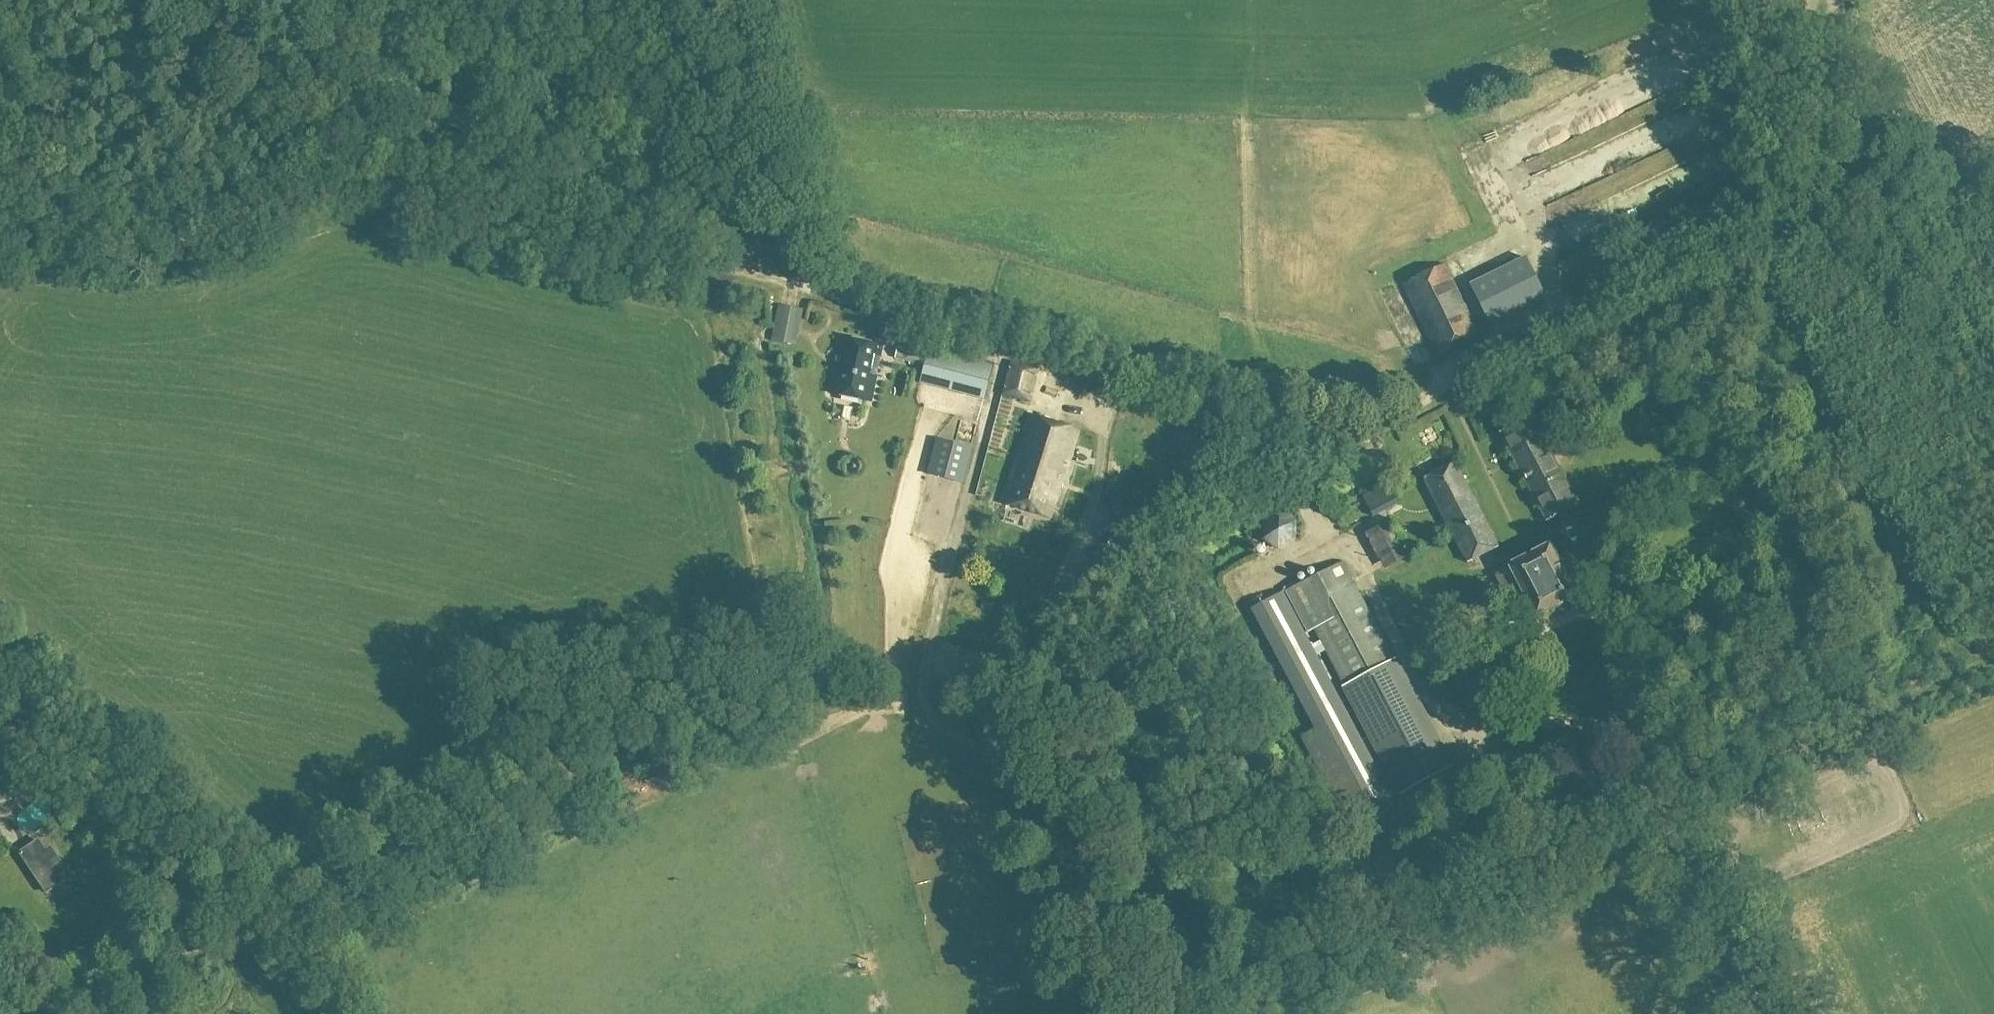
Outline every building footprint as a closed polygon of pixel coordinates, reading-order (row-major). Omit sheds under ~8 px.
[(1492,322),(1550,294),(1535,261),(1493,281),(1481,257),(1465,265),(1492,322)] [(1402,285),(1437,355),(1479,335),(1445,264),(1402,285)] [(799,329),(775,324),(772,340),(795,345),(799,329)] [(869,402),(880,347),(841,339),(830,394),(869,402)] [(899,341),(895,357),(919,363),(923,347),(899,341)] [(929,347),(920,382),(983,400),(993,365),(929,347)] [(1010,361),(1000,395),(1030,402),(1038,369),(1010,361)] [(1050,517),(1078,430),(1030,415),(1002,502),(1050,517)] [(1530,417),(1499,434),(1547,521),(1577,505),(1530,417)] [(1238,462),(1242,469),(1252,463),(1248,457),(1238,462)] [(1453,463),(1422,479),(1466,562),(1497,546),(1453,463)] [(1388,484),(1362,497),(1373,516),(1398,504),(1388,484)] [(1262,520),(1261,539),(1278,551),(1295,541),(1296,521),(1278,511),(1262,520)] [(1397,579),(1419,569),(1398,525),(1376,536),(1397,579)] [(1520,592),(1534,618),(1575,598),(1549,545),(1508,566),(1509,569),(1495,576),(1506,598),(1520,592)] [(1343,562),(1286,592),(1307,632),(1315,628),(1404,793),(1454,766),(1407,681),(1343,562)] [(1389,796),(1281,595),(1281,594),(1251,610),(1315,730),(1302,737),(1346,819),(1389,796)] [(33,764),(21,772),(29,783),(41,775),(33,764)] [(71,876),(50,845),(45,848),(38,838),(17,852),(46,893),(71,876)]
